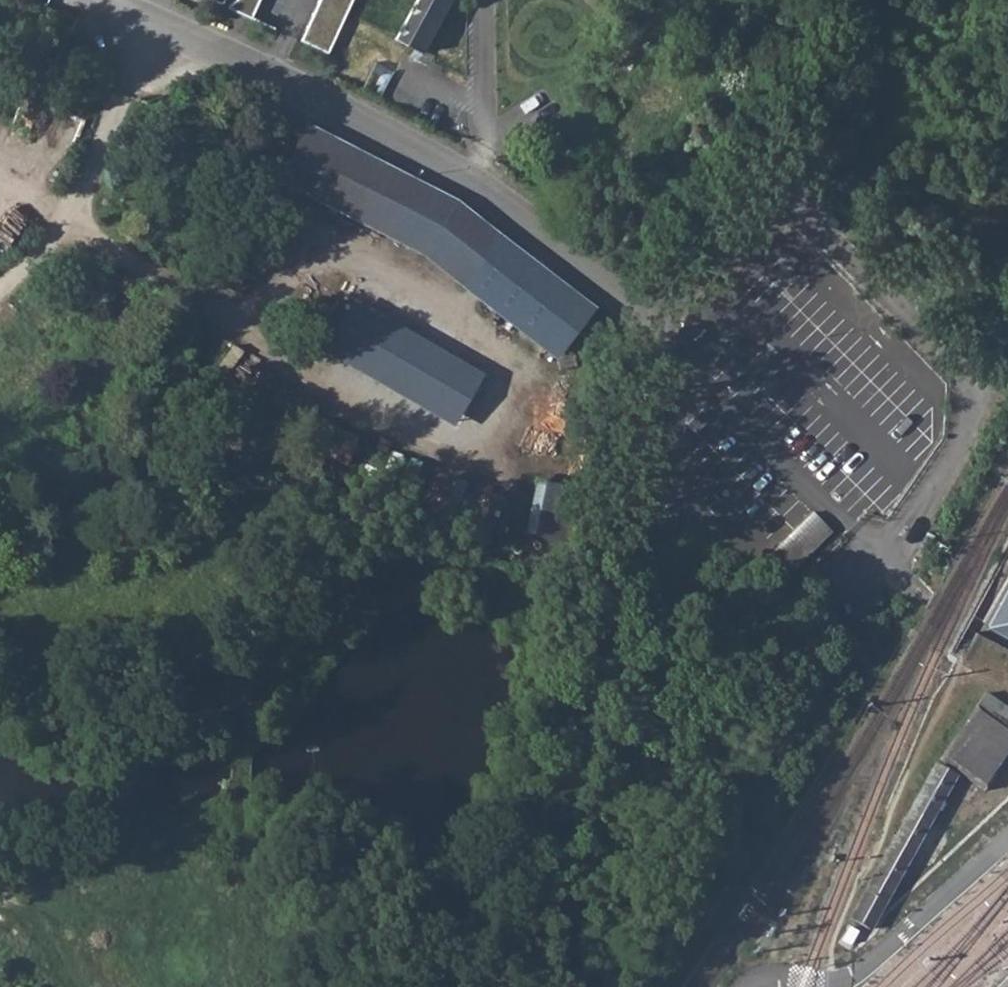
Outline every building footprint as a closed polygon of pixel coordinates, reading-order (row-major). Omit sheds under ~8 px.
[(227,6),(251,17),(258,0),(234,0),(227,6)] [(300,40),(327,52),(351,0),(318,0),(300,40)] [(395,40),(419,53),(448,0),(417,0),(395,40)] [(453,198),(306,121),(277,179),(419,252),(461,285),(500,234),(453,198)] [(536,481),(528,535),(564,541),(572,486),(536,481)] [(797,571),(834,528),(813,510),(776,554),(797,571)] [(986,624),(1007,636),(1007,583),(986,624)] [(1007,761),(1007,712),(984,696),(942,758),(954,766),(949,774),(937,765),(852,918),(871,928),(903,872),(932,821),(960,778),(986,793),(1007,761)] [(1005,975),(993,986),(1007,986),(1007,979),(1005,975)]
